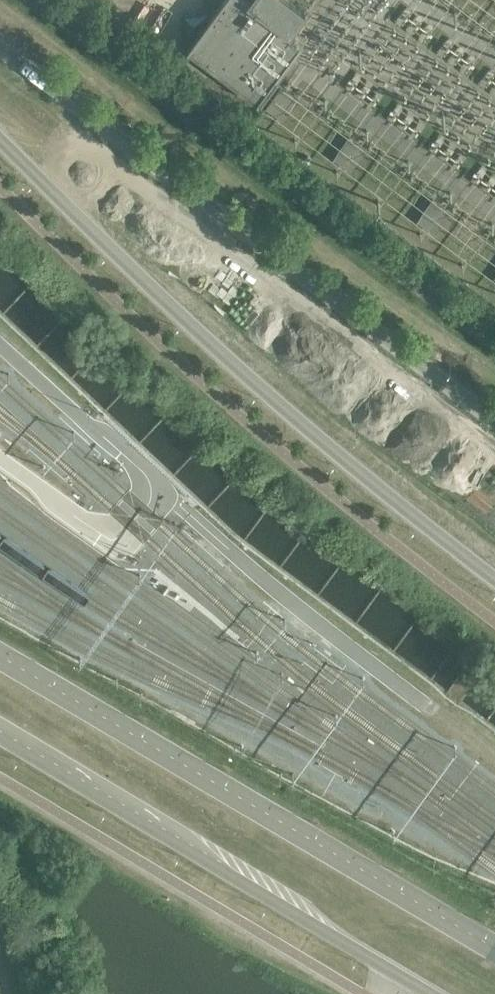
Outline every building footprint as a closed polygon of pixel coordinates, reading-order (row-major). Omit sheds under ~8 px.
[(291,33),(306,13),(305,11),(304,12),(288,0),(249,0),(248,1),(247,0),(224,0),(187,51),(188,52),(189,50),(258,101),(257,103),(258,104),(304,42),(291,33)] [(283,121),(300,98),(282,85),(265,108),(283,121)] [(352,172),(369,149),(351,136),(334,159),(352,172)] [(435,234),(452,211),(434,198),(417,221),(435,234)]
